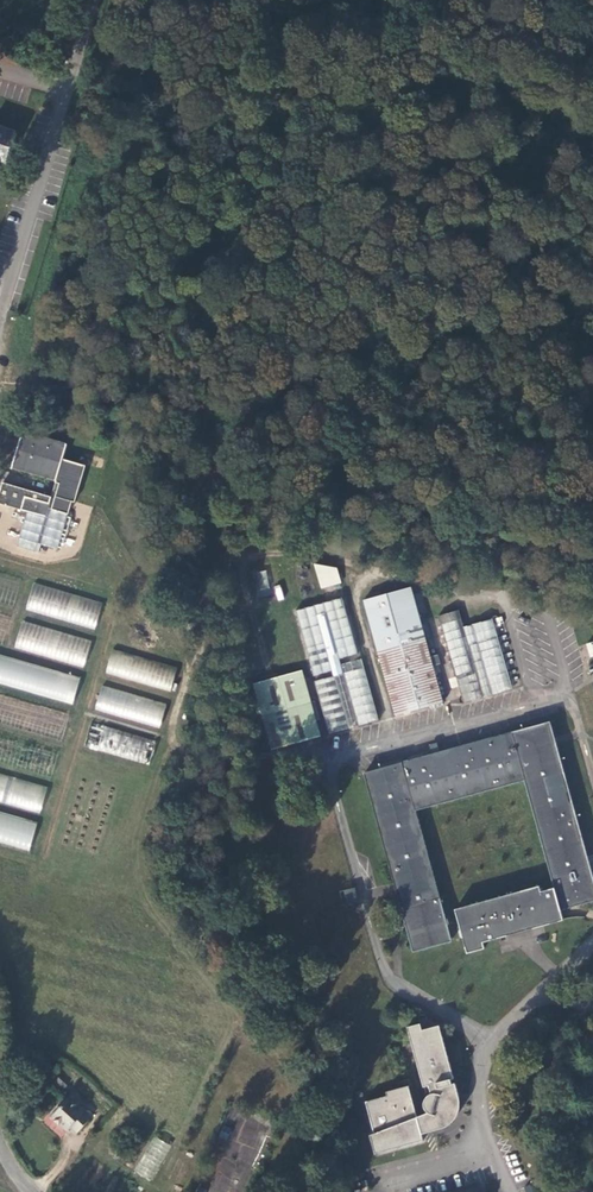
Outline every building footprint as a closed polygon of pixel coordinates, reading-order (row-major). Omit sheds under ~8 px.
[(7,173),(22,127),(0,120),(0,176),(7,173)] [(38,543),(54,548),(69,500),(72,501),(83,465),(60,458),(64,444),(21,431),(9,468),(53,481),(48,498),(0,483),(0,506),(23,513),(14,544),(35,551),(38,543)] [(14,485),(17,475),(7,472),(4,482),(14,485)] [(313,576),(304,545),(297,547),(306,579),(313,576)] [(299,581),(289,548),(282,551),(290,583),(299,581)] [(338,570),(334,555),(315,551),(321,575),(338,570)] [(505,570),(528,574),(531,562),(507,557),(505,570)] [(266,570),(255,571),(258,590),(269,588),(266,570)] [(442,691),(411,576),(363,589),(394,704),(442,691)] [(32,584),(25,612),(96,628),(102,600),(32,584)] [(509,680),(486,592),(439,606),(461,692),(509,680)] [(22,620),(14,647),(83,668),(91,641),(22,620)] [(378,709),(360,648),(340,653),(343,662),(315,670),(329,721),(378,709)] [(171,691),(177,667),(111,649),(104,673),(171,691)] [(0,655),(0,684),(73,704),(80,676),(0,655)] [(101,685),(93,709),(159,729),(167,704),(101,685)] [(261,702),(270,736),(320,725),(316,702),(319,701),(314,687),(261,702)] [(550,724),(365,772),(414,953),(451,943),(416,811),(526,783),(555,889),(542,893),(539,886),(455,910),(467,955),(490,950),(488,942),(565,920),(562,911),(592,902),(592,877),(550,724)] [(150,763),(156,739),(91,725),(85,749),(150,763)] [(48,785),(0,773),(0,802),(40,813),(48,785)] [(30,849),(38,819),(0,810),(0,841),(30,849)] [(345,904),(357,902),(354,888),(342,890),(345,904)] [(363,1108),(370,1136),(372,1143),(367,1146),(370,1159),(419,1146),(418,1139),(425,1137),(425,1133),(440,1129),(446,1124),(450,1118),(452,1110),(452,1102),(455,1101),(454,1087),(451,1087),(449,1080),(452,1079),(439,1029),(420,1033),(418,1025),(405,1028),(420,1086),(425,1085),(428,1095),(422,1098),(421,1108),(422,1111),(422,1115),(412,1119),(405,1089),(387,1093),(388,1100),(363,1108)] [(69,1128),(75,1134),(89,1119),(66,1099),(47,1119),(64,1134),(69,1128)] [(207,1191),(240,1191),(267,1128),(240,1116),(207,1191)] [(151,1181),(171,1145),(154,1136),(134,1172),(151,1181)]
